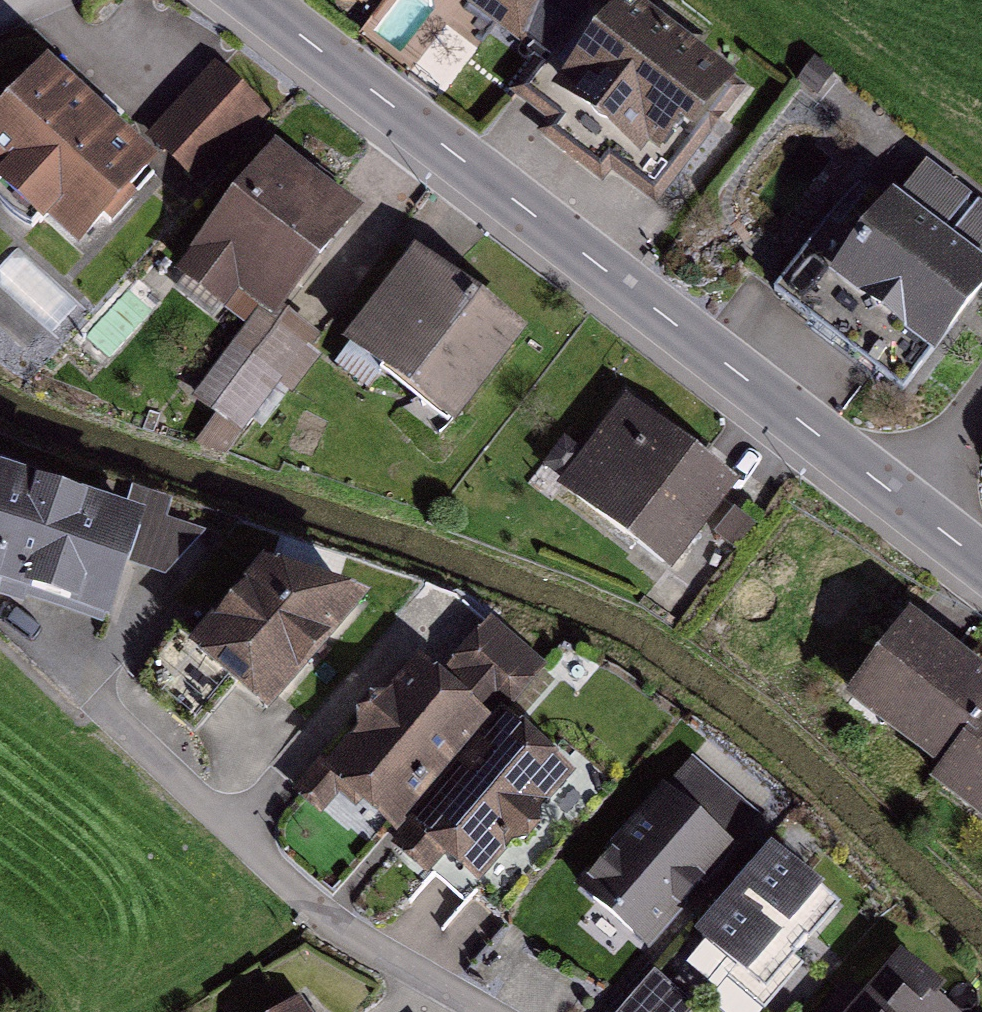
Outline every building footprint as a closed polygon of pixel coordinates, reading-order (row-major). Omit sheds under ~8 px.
[(516,35),(544,0),(471,0),(516,35)] [(532,94),(676,207),(762,99),(635,0),(606,0),(532,94)] [(0,110),(0,165),(87,245),(161,166),(46,60),(0,110)] [(217,69),(148,139),(199,188),(268,118),(217,69)] [(270,151),(180,262),(249,317),(195,385),(236,418),(311,326),(291,310),(360,223),(270,151)] [(787,301),(908,391),(981,291),(981,269),(872,188),(787,301)] [(421,250),(353,341),(465,425),(533,334),(421,250)] [(626,409),(560,496),(687,591),(753,504),(626,409)] [(0,479),(0,583),(130,624),(160,529),(0,479)] [(194,649),(274,718),(368,610),(260,573),(194,649)] [(859,708),(959,788),(981,760),(981,672),(925,626),(859,708)] [(349,791),(404,839),(512,715),(547,676),(491,627),(448,677),(428,660),(306,798),(327,816),(349,791)] [(512,715),(404,839),(478,903),(586,780),(512,715)] [(644,955),(764,818),(695,759),(576,896),(644,955)] [(949,801),(981,827),(981,760),(959,788),(949,801)] [(848,921),(776,855),(672,967),(720,1011),(763,1011),(848,921)] [(903,966),(860,1011),(953,1011),(903,966)] [(655,977),(623,1011),(693,1011),(655,977)] [(288,1011),(315,1011),(306,1000),(288,1011)]
